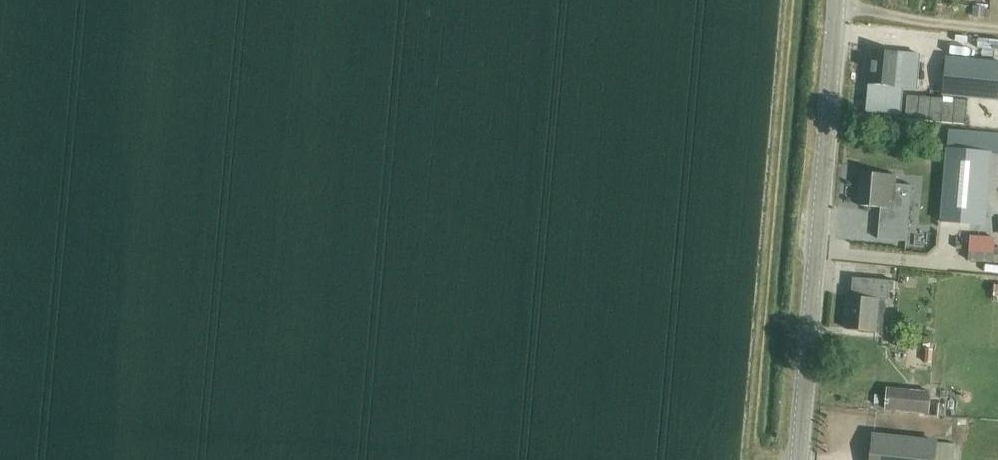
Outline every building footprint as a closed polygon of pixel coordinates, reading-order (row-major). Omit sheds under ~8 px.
[(873,51),(870,84),(903,87),(911,88),(914,55),(873,51)] [(943,96),(981,99),(997,101),(997,62),(947,57),(943,96)] [(901,114),(903,87),(870,84),(868,111),(901,114)] [(907,96),(905,120),(922,122),(965,125),(967,101),(907,96)] [(973,145),(997,147),(997,134),(974,131),(973,145)] [(947,147),(941,222),(981,225),(987,150),(947,147)] [(896,184),(897,175),(863,172),(860,206),(882,208),(879,238),(907,241),(913,186),(896,184)] [(969,261),(995,263),(997,263),(997,250),(996,249),(970,248),(969,261)] [(896,281),(853,278),(849,330),(884,333),(885,312),(886,312),(887,300),(889,300),(890,291),(895,291),(896,281)] [(926,349),(925,363),(932,364),(933,351),(933,350),(926,349)] [(886,410),(930,413),(930,415),(938,416),(939,403),(932,403),(933,391),(888,388),(886,410)] [(956,444),(938,442),(874,435),(871,459),(955,459),(956,444)]
